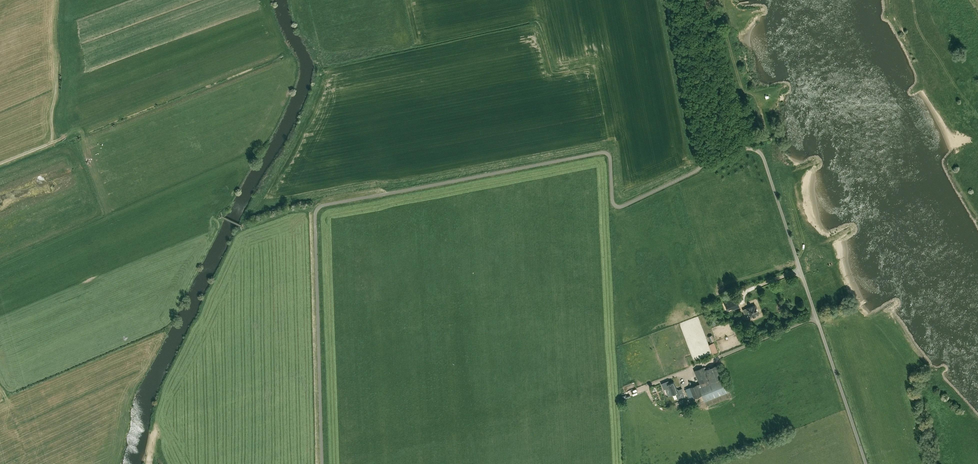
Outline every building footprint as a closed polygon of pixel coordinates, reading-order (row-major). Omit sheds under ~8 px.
[(727,313),(732,311),(734,314),(739,312),(737,309),(738,309),(737,304),(739,303),(737,297),(730,299),(727,300),(730,306),(725,308),(727,313)] [(746,318),(758,314),(755,305),(743,310),(746,318)] [(718,352),(714,342),(709,344),(713,354),(718,352)] [(698,384),(697,384),(690,387),(685,389),(689,399),(694,398),(701,395),(704,402),(729,392),(718,364),(705,370),(709,380),(703,367),(694,370),(700,384),(698,384)] [(668,388),(665,389),(668,395),(668,396),(676,393),(678,399),(685,397),(682,388),(677,390),(674,382),(667,384),(668,388)]
